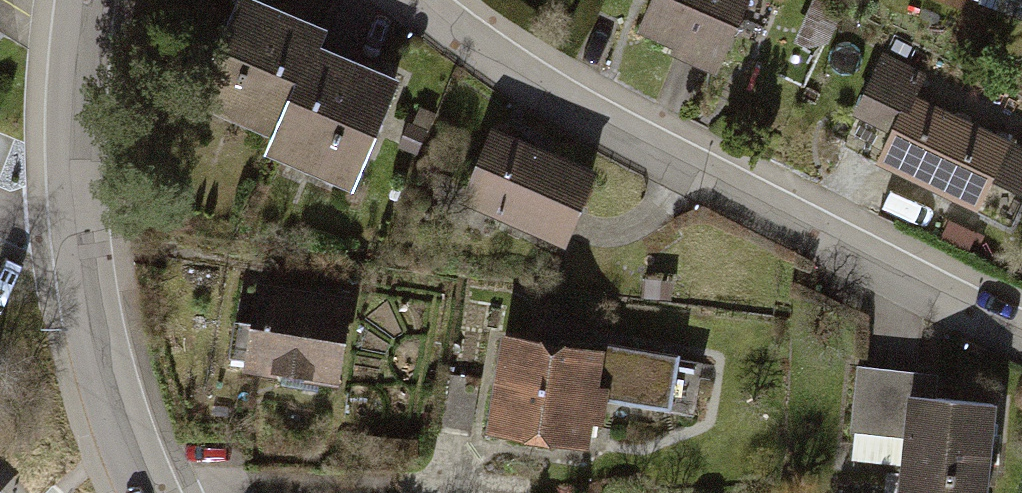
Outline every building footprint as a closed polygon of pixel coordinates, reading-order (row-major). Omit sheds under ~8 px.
[(641,44),(723,80),(759,0),(661,0),(641,44)] [(1021,24),(1021,0),(957,0),(1021,24)] [(331,39),(239,1),(192,115),(277,150),(270,168),(357,204),(405,88),(325,55),(331,39)] [(884,61),(856,122),(895,139),(880,171),(1018,233),(1021,224),(1021,147),(919,101),(928,81),(884,61)] [(605,178),(498,134),(464,216),(570,260),(605,178)] [(359,302),(255,288),(242,382),(346,396),(359,302)] [(616,360),(503,341),(486,443),(594,461),(599,432),(613,435),(616,412),(675,422),(677,411),(692,413),(698,373),(683,371),(685,361),(617,350),(616,360)] [(866,368),(853,471),(905,478),(904,492),(994,492),(1004,415),(942,407),(946,379),(866,368)]
